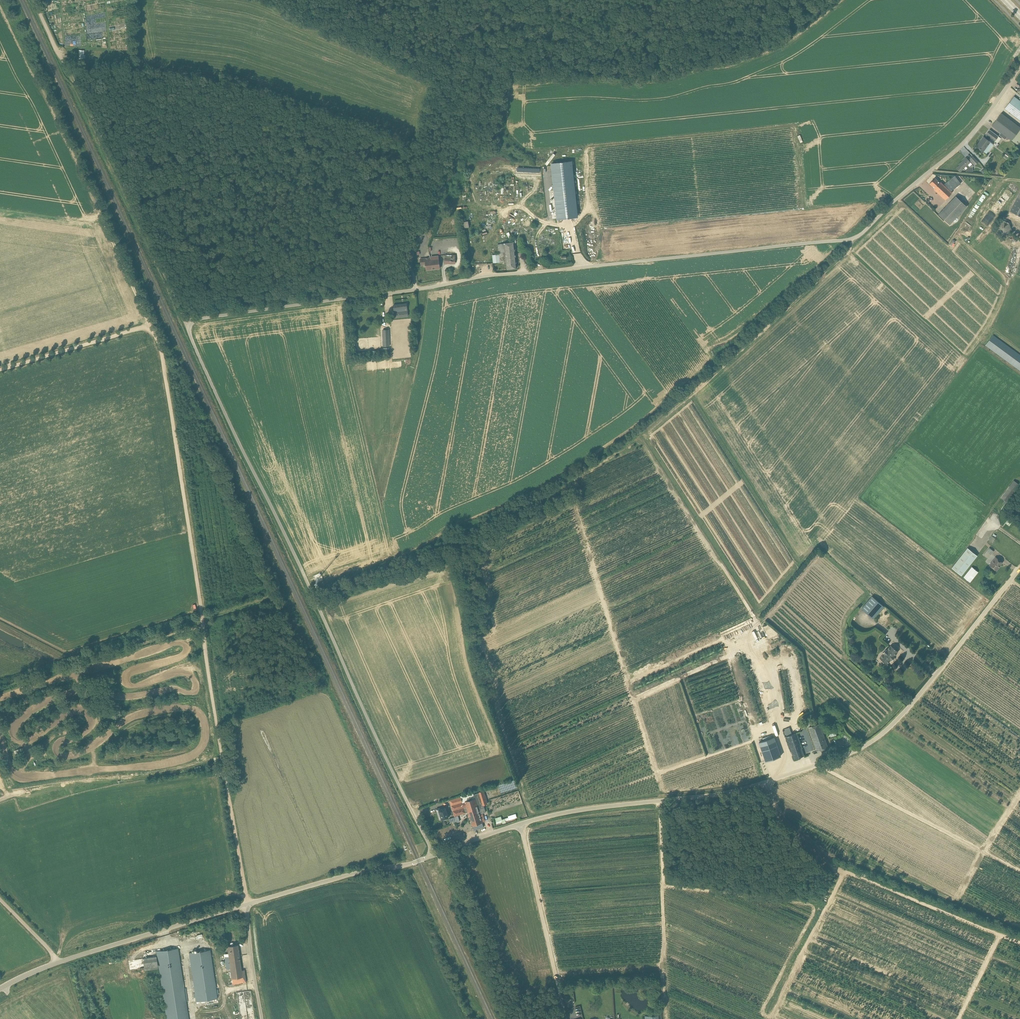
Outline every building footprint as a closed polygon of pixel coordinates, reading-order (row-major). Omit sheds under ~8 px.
[(1014,96),(1005,108),(1019,120),(1019,101),(1014,96)] [(1001,113),(992,125),(1001,132),(1007,137),(1012,140),(1019,130),(1019,128),(1001,113)] [(995,141),(999,136),(990,129),(986,135),(987,136),(985,138),(988,140),(990,138),(995,141)] [(985,138),(984,137),(976,146),(980,149),(983,151),(990,142),(993,144),(995,141),(990,138),(988,140),(985,138)] [(970,159),(975,165),(978,162),(973,156),(970,159)] [(970,167),(968,165),(970,162),(966,158),(959,164),(960,165),(957,168),(960,172),(964,169),(966,171),(973,171),(973,167),(970,167)] [(560,161),(551,162),(557,218),(568,217),(573,216),(577,216),(571,160),(560,161)] [(951,191),(957,186),(961,183),(956,176),(944,185),(941,182),(940,183),(935,178),(930,183),(935,188),(934,189),(945,200),(952,193),(951,191)] [(1008,190),(1001,198),(1006,202),(1013,193),(1008,190)] [(1017,198),(1010,211),(1019,216),(1019,192),(1017,198)] [(967,207),(956,196),(938,214),(950,225),(967,207)] [(996,227),(998,233),(1004,235),(1010,233),(1011,228),(1009,223),(1004,220),(999,222),(996,227)] [(435,226),(427,222),(424,230),(431,234),(435,226)] [(499,254),(492,255),(493,263),(500,262),(506,261),(507,269),(517,268),(517,263),(514,242),(497,244),(499,254)] [(455,264),(456,254),(452,254),(452,255),(445,255),(445,263),(455,264)] [(440,268),(439,263),(439,259),(430,260),(430,258),(420,259),(421,264),(425,264),(426,270),(426,269),(435,268),(435,269),(440,268)] [(407,308),(407,303),(393,305),(394,312),(395,317),(408,316),(408,311),(407,308)] [(993,335),(986,345),(1019,370),(1019,355),(993,335)] [(1016,491),(1010,486),(1001,498),(1008,503),(1016,491)] [(967,548),(952,567),(962,575),(977,555),(967,548)] [(984,555),(988,558),(994,551),(989,548),(984,555)] [(1002,562),(996,557),(989,565),(996,571),(999,567),(999,566),(1002,562)] [(972,584),(979,576),(972,569),(964,577),(972,584)] [(320,572),(313,576),(314,579),(310,580),(313,585),(324,580),(320,572)] [(884,606),(872,596),(862,608),(873,618),(884,606)] [(764,644),(750,649),(752,655),(766,650),(764,644)] [(894,646),(893,646),(893,647),(891,645),(887,650),(886,649),(883,652),(884,653),(880,658),(882,659),(881,660),(881,661),(883,663),(884,663),(885,662),(887,664),(891,659),(892,660),(895,657),(894,656),(898,651),(896,650),(897,649),(897,648),(894,646)] [(819,723),(809,727),(814,740),(824,736),(819,723)] [(790,728),(784,730),(794,759),(804,756),(796,732),(792,734),(790,728)] [(759,742),(761,747),(766,761),(781,756),(774,737),(773,735),(766,737),(763,738),(764,741),(759,742)] [(828,747),(826,742),(824,736),(814,740),(818,751),(828,747)] [(465,801),(463,802),(451,806),(455,816),(468,812),(472,825),(483,822),(480,814),(486,812),(484,805),(487,803),(484,791),(479,792),(473,794),(475,798),(465,801)] [(451,806),(463,802),(461,797),(450,800),(451,806)] [(442,819),(449,817),(446,807),(439,809),(442,819)] [(232,978),(240,977),(245,976),(245,970),(241,970),(238,945),(227,946),(229,953),(224,954),(226,969),(231,968),(232,978)] [(156,951),(167,1018),(189,1018),(178,948),(156,951)] [(210,950),(189,953),(196,1002),(218,998),(210,950)] [(251,991),(232,994),(234,1004),(238,1003),(241,1018),(255,1018),(251,991)] [(567,1008),(568,1016),(581,1014),(580,1006),(567,1008)]
